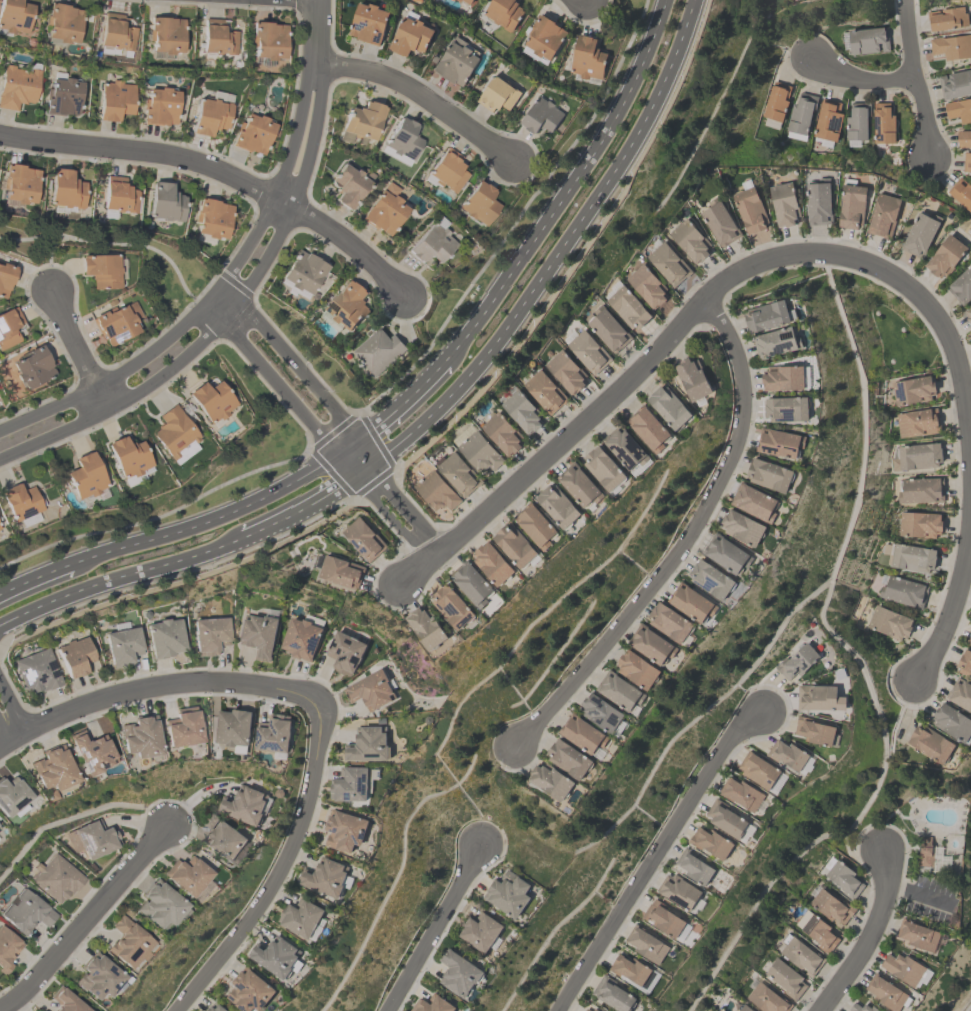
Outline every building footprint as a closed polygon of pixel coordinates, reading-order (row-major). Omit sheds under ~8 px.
[(4,29),(0,28),(0,0),(20,0),(19,2),(32,5),(26,34),(13,31),(13,34),(10,34),(4,32),(4,29)] [(482,13),(491,0),(514,0),(518,3),(517,4),(521,7),(522,9),(524,11),(511,31),(510,31),(509,32),(502,27),(502,26),(498,23),(497,24),(492,21),(492,22),(485,17),(486,15),(482,13)] [(76,43),(66,41),(66,44),(56,42),(57,39),(46,37),(48,27),(44,27),(49,4),(50,4),(50,2),(67,5),(66,7),(73,8),(73,9),(82,11),(76,43)] [(390,11),(380,44),(379,44),(378,45),(361,40),(361,39),(356,38),(357,36),(348,33),(358,2),(368,5),(369,2),(378,5),(378,7),(390,11)] [(941,9),(964,5),(965,12),(967,11),(969,24),(931,30),(928,14),(941,12),(941,9)] [(124,26),(135,28),(131,51),(121,50),(121,49),(117,48),(117,49),(109,48),(109,49),(101,48),(101,46),(99,45),(103,18),(103,19),(104,12),(122,15),(122,17),(129,18),(128,20),(125,19),(124,26)] [(567,31),(549,60),(541,55),(540,57),(532,52),(533,50),(523,43),(529,35),(526,33),(539,14),(540,15),(541,13),(554,22),(554,23),(567,31)] [(424,52),(422,51),(422,52),(415,49),(414,51),(410,49),(407,56),(404,55),(403,56),(390,49),(391,48),(388,47),(404,15),(415,20),(416,18),(423,21),(422,24),(426,26),(427,25),(434,28),(433,29),(434,30),(424,52)] [(183,19),(181,53),(177,53),(177,54),(176,55),(162,54),(162,52),(152,51),(152,40),(149,40),(150,18),(151,18),(151,17),(167,17),(167,18),(183,19)] [(201,52),(203,25),(204,25),(204,19),(222,20),(221,26),(223,26),(222,31),(236,32),(235,55),(226,54),(226,53),(213,53),(213,55),(204,54),(204,52),(201,52)] [(265,60),(265,57),(254,57),(254,47),(251,47),(252,24),(254,24),(254,22),(270,23),(270,24),(285,25),(284,58),(280,58),(280,60),(279,61),(265,60)] [(887,26),(889,49),(850,53),(847,29),(887,26)] [(969,33),(970,44),(970,56),(944,60),(942,52),(932,53),(930,39),(969,33)] [(568,72),(577,34),(582,35),(583,34),(592,36),(591,37),(596,38),(594,47),(599,48),(598,51),(607,53),(601,79),(588,75),(587,79),(577,77),(578,74),(568,72)] [(462,86),(455,81),(453,83),(448,80),(447,80),(433,71),(435,69),(434,69),(455,35),(467,43),(465,45),(472,50),(471,52),(480,58),(462,86)] [(16,111),(0,108),(0,86),(4,66),(5,67),(6,64),(14,66),(14,68),(29,71),(30,68),(40,70),(34,102),(32,102),(32,103),(26,102),(25,104),(17,103),(16,111)] [(937,75),(970,67),(970,92),(943,99),(937,75)] [(509,109),(502,104),(499,109),(495,106),(491,112),(476,101),(495,73),(504,80),(505,79),(510,82),(509,84),(521,92),(509,109)] [(69,113),(69,115),(61,114),(60,116),(45,114),(46,113),(45,112),(47,88),(51,89),(52,79),(62,80),(62,78),(77,79),(77,80),(77,81),(81,82),(77,114),(75,115),(71,115),(69,113)] [(97,120),(101,82),(111,83),(111,80),(121,81),(121,83),(134,85),(131,114),(118,113),(117,122),(97,120)] [(791,86),(786,100),(788,101),(781,122),(761,116),(771,85),(773,85),(774,81),(791,86)] [(175,124),(166,124),(166,126),(143,124),(143,122),(142,121),(144,99),(147,99),(148,88),(159,89),(160,88),(174,89),(175,89),(175,91),(178,91),(175,124)] [(818,95),(815,110),(811,109),(806,133),(787,129),(792,103),(796,104),(799,91),(818,95)] [(544,128),(543,129),(539,126),(534,133),(533,132),(533,133),(525,127),(525,126),(520,122),(539,95),(546,101),(547,99),(555,104),(554,106),(564,113),(550,132),(544,128)] [(226,128),(223,128),(223,129),(216,128),(216,130),(211,129),(209,137),(191,133),(199,98),(203,99),(204,96),(211,98),(211,99),(218,100),(217,102),(224,103),(224,102),(230,104),(230,105),(231,105),(226,128)] [(944,102),(970,96),(970,120),(961,122),(959,115),(947,118),(944,102)] [(840,102),(838,112),(842,113),(836,140),(813,135),(820,100),(822,101),(823,98),(840,102)] [(348,108),(349,109),(350,107),(357,109),(357,108),(361,109),(364,101),(365,102),(366,101),(381,106),(380,107),(384,108),(372,141),(353,134),(350,143),(338,139),(348,108)] [(870,101),(870,115),(867,115),(867,138),(845,139),(844,115),(849,115),(849,106),(851,106),(851,101),(870,101)] [(889,101),(889,114),(894,114),(894,141),(873,142),(873,108),(874,107),(874,102),(889,101)] [(262,155),(248,150),(247,151),(232,145),(233,143),(231,143),(241,119),(244,120),(247,113),(256,117),(257,115),(271,120),(271,122),(271,123),(274,125),(262,155)] [(412,133),(416,135),(415,137),(422,141),(411,160),(399,154),(398,156),(392,153),(393,150),(384,145),(400,117),(406,120),(406,119),(415,124),(414,125),(416,126),(412,133)] [(970,125),(970,146),(957,146),(957,129),(970,128),(970,125)] [(461,157),(458,162),(462,165),(459,169),(467,174),(453,194),(441,185),(440,186),(434,182),(435,180),(426,174),(446,147),(461,157)] [(964,151),(970,152),(970,171),(962,171),(964,151)] [(331,183),(330,182),(343,162),(351,167),(350,169),(353,171),(355,169),(361,173),(359,176),(369,182),(349,210),(347,209),(347,210),(335,202),(336,200),(334,199),(339,193),(335,190),(337,187),(336,187),(334,187),(332,186),(332,185),(331,183)] [(33,203),(24,202),(23,204),(14,203),(14,201),(3,199),(5,188),(2,188),(5,166),(6,166),(7,163),(22,166),(22,168),(38,170),(33,203)] [(84,182),(81,207),(80,207),(80,209),(73,208),(73,207),(66,206),(66,208),(60,207),(60,208),(53,208),(53,205),(48,204),(51,169),(54,169),(54,168),(68,170),(68,171),(71,171),(70,179),(75,179),(75,181),(84,182)] [(106,176),(124,178),(123,186),(129,186),(129,189),(135,190),(135,191),(137,192),(135,213),(126,212),(126,211),(121,210),(121,212),(115,211),(115,210),(102,208),(106,176)] [(970,179),(970,180),(970,212),(947,191),(960,176),(967,182),(970,179)] [(807,183),(807,181),(809,181),(811,180),(813,180),(815,181),(815,182),(818,182),(818,178),(819,177),(823,177),(827,177),(829,178),(832,223),(808,224),(805,183),(807,183)] [(485,226),(473,218),(473,219),(465,214),(466,213),(459,207),(478,180),(484,185),(485,183),(493,189),(492,190),(494,192),(489,198),(499,205),(485,226)] [(148,217),(151,181),(171,183),(170,191),(175,192),(175,194),(184,195),(181,221),(167,220),(167,221),(161,220),(161,218),(148,217)] [(360,217),(380,189),(381,190),(388,181),(399,189),(394,196),(400,201),(399,203),(407,209),(387,236),(376,228),(375,230),(360,219),(362,217),(360,217)] [(800,216),(796,217),(797,222),(794,223),(794,224),(785,226),(784,225),(778,227),(768,186),(792,181),(800,216)] [(843,183),(867,186),(862,224),(858,224),(858,229),(844,227),(844,226),(838,226),(843,183)] [(743,190),(754,186),(768,221),(764,222),(766,227),(748,235),(732,195),(732,194),(732,193),(735,191),(737,190),(740,189),(743,189),(743,190)] [(901,198),(889,239),(882,237),(883,235),(867,231),(877,192),(901,198)] [(232,206),(224,239),(215,237),(215,239),(205,237),(206,234),(195,232),(197,222),(194,221),(199,199),(201,199),(201,198),(217,201),(217,203),(232,206)] [(700,212),(699,210),(701,208),(703,207),(705,206),(707,206),(708,207),(719,200),(741,234),(721,247),(699,212),(700,212)] [(919,211),(920,211),(921,210),(922,210),(926,212),(926,213),(927,214),(927,215),(929,216),(931,212),(942,218),(922,259),(900,248),(918,211),(919,211)] [(447,223),(442,228),(448,233),(446,235),(455,244),(437,263),(428,254),(420,263),(417,260),(416,261),(409,254),(410,253),(407,250),(439,215),(447,223)] [(668,233),(686,217),(701,235),(702,234),(710,244),(707,247),(710,250),(708,253),(709,253),(701,260),(700,259),(695,263),(668,233)] [(924,265),(949,232),(968,247),(945,276),(942,274),(939,278),(929,270),(929,269),(924,265)] [(645,256),(664,240),(691,272),(686,277),(685,276),(672,287),(645,256)] [(308,295),(298,289),(296,290),(288,286),(289,283),(280,278),(297,249),(299,249),(316,259),(315,260),(326,266),(308,295)] [(81,255),(117,255),(117,259),(119,259),(119,273),(118,273),(118,278),(119,279),(119,286),(117,288),(92,288),(91,279),(90,279),(90,274),(82,275),(82,272),(81,272),(80,258),(81,258),(81,255)] [(633,270),(642,262),(666,288),(663,291),(667,296),(665,297),(666,298),(658,305),(657,304),(652,309),(625,278),(630,274),(629,273),(629,271),(631,270),(633,269),(633,270)] [(5,299),(0,297),(0,263),(17,268),(10,286),(9,285),(5,299)] [(948,284),(970,263),(970,297),(962,305),(949,290),(951,288),(948,284)] [(324,307),(346,280),(348,282),(349,281),(360,290),(359,291),(362,293),(357,299),(360,302),(359,304),(364,308),(363,309),(365,311),(349,330),(342,325),(343,324),(340,321),(338,323),(331,317),(333,315),(324,307)] [(621,284),(622,284),(651,316),(636,329),(634,326),(631,329),(604,300),(614,291),(614,290),(615,288),(616,286),(618,285),(620,284),(621,284)] [(746,308),(784,299),(787,310),(793,308),(796,319),(790,321),(790,322),(750,333),(748,326),(747,326),(743,314),(748,312),(746,308)] [(134,319),(135,322),(138,326),(137,327),(136,327),(138,331),(109,346),(108,345),(107,345),(101,334),(99,335),(91,320),(93,319),(92,317),(113,306),(115,309),(124,305),(124,306),(133,301),(141,315),(134,319)] [(601,304),(631,337),(613,353),(586,323),(587,322),(583,318),(589,312),(593,316),(595,315),(592,311),(592,310),(592,308),(598,304),(599,304),(600,304),(601,304)] [(19,340),(0,350),(0,312),(9,308),(10,309),(15,307),(22,322),(21,322),(21,323),(17,325),(18,326),(12,329),(13,332),(15,331),(19,340)] [(794,335),(795,337),(799,336),(802,347),(758,360),(752,337),(754,336),(791,325),(791,326),(793,326),(794,328),(795,330),(795,332),(795,334),(794,335)] [(374,376),(352,351),(379,327),(388,337),(393,333),(406,348),(374,376)] [(611,358),(593,375),(565,344),(583,328),(611,358)] [(53,375),(25,389),(23,386),(22,387),(21,387),(14,374),(17,373),(11,363),(19,359),(18,356),(40,344),(50,362),(48,362),(54,373),(53,375)] [(543,364),(561,348),(586,375),(583,378),(586,381),(583,383),(584,384),(577,391),(576,390),(571,395),(543,364)] [(674,365),(680,362),(679,360),(688,356),(689,358),(691,357),(693,360),(697,358),(712,391),(691,401),(674,365)] [(767,366),(804,365),(804,383),(803,383),(803,389),(763,389),(763,383),(761,383),(761,373),(767,373),(767,366)] [(567,398),(564,401),(565,401),(550,415),(522,384),(539,368),(567,398)] [(892,388),(891,382),(931,374),(932,381),(934,381),(935,390),(934,390),(935,394),(930,394),(931,399),(895,405),(893,393),(891,394),(890,393),(890,390),(890,388),(892,388)] [(207,389),(218,381),(236,404),(226,412),(227,414),(222,418),(223,421),(214,428),(211,423),(210,424),(187,393),(188,392),(188,391),(200,382),(201,383),(202,382),(207,389)] [(675,430),(674,430),(646,399),(650,395),(649,394),(660,384),(661,385),(663,383),(692,414),(683,422),(683,424),(682,426),(680,428),(678,430),(676,430),(675,430)] [(509,396),(517,388),(541,414),(538,416),(542,421),(540,423),(541,424),(534,431),(533,430),(528,434),(500,404),(504,400),(504,399),(504,397),(505,396),(507,395),(508,395),(509,396)] [(807,408),(807,420),(769,421),(769,417),(764,417),(764,404),(765,404),(765,398),(807,396),(807,398),(808,398),(809,401),(809,404),(808,407),(807,408)] [(655,453),(625,420),(643,403),(670,434),(661,442),(664,445),(655,453)] [(158,416),(174,404),(199,436),(198,437),(199,439),(194,443),(198,448),(175,465),(152,434),(158,429),(156,427),(163,423),(158,416)] [(898,437),(895,413),(936,407),(940,431),(898,437)] [(489,418),(498,410),(522,436),(519,439),(522,443),(520,445),(521,446),(514,452),(513,452),(508,456),(480,426),(485,422),(484,421),(485,419),(485,418),(487,418),(488,417),(489,418)] [(630,469),(629,470),(601,439),(607,433),(608,434),(620,423),(650,457),(641,465),(638,462),(636,463),(637,464),(636,466),(633,469),(631,470),(630,469)] [(795,458),(795,459),(755,450),(760,426),(805,436),(802,448),(798,447),(797,449),(799,449),(799,452),(799,454),(797,457),(796,458),(795,458)] [(483,466),(478,471),(456,446),(473,431),(474,431),(476,429),(504,460),(493,470),(488,465),(485,468),(483,466)] [(127,444),(132,442),(133,444),(140,440),(152,465),(150,466),(152,470),(142,475),(141,473),(132,477),(131,475),(122,479),(106,444),(110,442),(110,441),(120,437),(120,438),(124,436),(127,444)] [(897,447),(897,446),(939,442),(940,447),(941,447),(942,461),(938,461),(938,466),(891,470),(890,457),(891,457),(893,447),(897,447)] [(618,484),(621,488),(613,495),(610,491),(609,492),(583,463),(586,461),(583,457),(598,444),(626,476),(626,477),(626,479),(624,482),(622,484),(619,484),(618,484)] [(436,466),(454,450),(482,481),(463,498),(459,494),(460,493),(436,466)] [(73,458),(86,452),(86,453),(91,451),(107,486),(98,490),(99,493),(90,497),(89,494),(77,500),(65,473),(77,467),(73,458)] [(789,481),(785,493),(748,480),(749,476),(745,475),(752,456),(792,470),(792,471),(793,472),(793,475),(792,479),(790,481),(789,481)] [(604,495),(595,503),(593,501),(592,502),(591,503),(589,505),(588,506),(585,508),(584,506),(583,507),(555,477),(573,460),(604,495)] [(440,506),(435,511),(412,486),(429,470),(430,471),(432,469),(455,493),(461,499),(450,510),(445,505),(441,508),(440,506)] [(900,479),(901,479),(901,478),(942,477),(942,480),(944,480),(944,493),(943,493),(943,501),(897,502),(897,490),(901,490),(901,488),(900,488),(899,486),(899,484),(899,481),(900,479)] [(774,509),(772,509),(771,510),(775,513),(770,523),(729,503),(740,480),(777,499),(776,501),(778,502),(777,505),(776,507),(774,509)] [(13,522),(0,491),(3,490),(2,489),(16,483),(16,484),(18,483),(21,490),(32,486),(37,496),(40,495),(44,505),(41,506),(42,509),(13,522)] [(565,529),(564,528),(563,529),(535,498),(537,496),(536,495),(549,483),(550,485),(553,483),(581,513),(571,522),(572,523),(570,526),(568,528),(565,529)] [(551,539),(550,538),(548,539),(551,543),(543,551),(511,517),(529,500),(557,531),(556,532),(557,533),(556,535),(555,537),(553,538),(551,539)] [(765,526),(754,547),(723,531),(725,528),(719,525),(721,522),(720,522),(724,513),(726,514),(729,508),(765,526)] [(898,517),(900,517),(900,511),(941,513),(940,520),(941,520),(941,531),(940,531),(940,533),(935,533),(935,537),(922,537),(922,536),(899,534),(899,523),(898,523),(897,522),(897,520),(897,518),(898,517)] [(340,531),(358,515),(386,545),(368,562),(340,531)] [(521,568),(520,569),(491,537),(495,533),(495,532),(506,523),(506,524),(509,521),(537,552),(528,561),(529,562),(528,564),(526,566),(524,567),(521,568)] [(735,574),(701,551),(714,531),(753,556),(746,567),(742,565),(735,574)] [(472,560),(475,557),(472,553),(474,551),(474,550),(481,544),(482,545),(487,541),(515,570),(497,586),(472,560)] [(892,543),(893,543),(935,549),(934,555),(935,555),(933,569),(928,568),(927,572),(890,566),(892,553),(891,553),(890,551),(891,548),(891,546),(892,543)] [(317,576),(320,569),(312,567),(317,552),(324,555),(324,553),(365,566),(362,574),(357,589),(317,576)] [(729,591),(728,590),(721,600),(689,579),(691,576),(688,573),(695,562),(696,562),(699,558),(734,581),(733,582),(734,583),(734,585),(733,587),(731,589),(729,591)] [(448,574),(463,561),(465,563),(468,561),(494,589),(484,598),(487,601),(479,609),(448,574)] [(886,575),(888,575),(888,574),(925,584),(925,585),(928,586),(921,608),(877,596),(880,584),(885,586),(885,583),(884,583),(884,581),(884,579),(885,577),(886,575)] [(702,623),(701,622),(700,623),(666,600),(679,580),(717,606),(710,616),(707,613),(705,615),(707,616),(706,618),(705,620),(704,622),(702,623)] [(467,623),(466,622),(458,630),(431,602),(434,599),(432,596),(446,582),(475,614),(474,615),(473,618),(471,620),(469,621),(467,623)] [(688,634),(686,633),(680,643),(648,622),(650,619),(646,616),(654,604),(655,605),(658,600),(693,623),(692,625),(693,625),(693,628),(692,631),(690,633),(688,634)] [(871,609),(872,609),(875,604),(913,619),(910,626),(911,626),(907,635),(905,638),(901,636),(899,640),(866,626),(870,614),(869,614),(869,613),(869,611),(870,610),(871,609)] [(429,651),(406,617),(411,613),(410,611),(418,606),(419,607),(422,605),(425,610),(428,608),(448,637),(429,651)] [(323,627),(310,661),(300,658),(300,659),(291,655),(292,651),(280,646),(290,617),(300,620),(301,618),(303,619),(304,613),(323,620),(320,627),(323,627)] [(276,616),(276,618),(277,618),(270,661),(254,658),(256,646),(239,643),(244,614),(263,617),(263,615),(265,615),(265,614),(268,614),(271,614),(274,615),(276,616)] [(146,624),(158,622),(158,620),(168,618),(168,620),(179,618),(184,651),(171,653),(171,656),(152,660),(146,624)] [(197,656),(196,652),(195,652),(194,641),(192,620),(226,618),(228,645),(216,646),(217,655),(197,656)] [(663,665),(661,664),(660,665),(626,642),(640,622),(678,648),(671,657),(667,655),(666,657),(667,658),(667,660),(666,662),(664,664),(663,665)] [(111,665),(109,654),(107,654),(106,648),(107,647),(105,633),(137,627),(142,654),(131,656),(133,665),(113,669),(113,664),(111,665)] [(331,667),(335,659),(325,654),(327,650),(326,650),(336,629),(366,643),(352,672),(351,672),(349,675),(346,674),(346,675),(332,669),(333,668),(331,667)] [(57,647),(66,644),(65,642),(72,640),(73,641),(86,636),(94,660),(83,664),(86,672),(68,679),(57,647)] [(774,666),(785,656),(788,658),(806,641),(820,656),(799,675),(796,672),(787,680),(774,666)] [(13,661),(47,647),(62,684),(47,690),(46,689),(41,691),(40,689),(32,692),(32,691),(26,693),(13,661)] [(660,670),(647,690),(617,670),(619,667),(615,664),(617,662),(616,661),(622,652),(624,654),(627,648),(660,670)] [(964,648),(970,651),(970,677),(958,671),(960,668),(956,665),(964,648)] [(388,679),(388,680),(386,681),(395,697),(369,712),(360,696),(350,702),(342,688),(381,666),(382,668),(384,670),(386,673),(387,675),(388,679)] [(631,712),(629,711),(629,712),(594,688),(608,668),(617,674),(617,675),(646,694),(639,704),(635,701),(634,703),(635,704),(635,706),(634,708),(632,710),(631,712)] [(957,676),(970,684),(970,712),(945,697),(957,676)] [(836,686),(836,696),(845,696),(845,710),(797,709),(797,684),(811,684),(811,685),(836,686)] [(619,724),(618,723),(611,734),(576,711),(580,705),(580,704),(585,696),(587,697),(591,691),(624,714),(621,719),(622,720),(621,721),(620,723),(619,724)] [(942,701),(970,719),(970,733),(964,743),(933,724),(935,720),(931,718),(933,715),(932,715),(937,706),(938,707),(942,701)] [(201,742),(168,747),(164,721),(175,719),(174,714),(176,713),(176,709),(194,706),(195,710),(196,710),(201,742)] [(248,745),(235,744),(235,746),(225,745),(225,743),(215,742),(218,710),(231,711),(232,708),(246,710),(251,711),(248,745)] [(593,754),(592,753),(591,755),(557,731),(571,711),(609,737),(602,747),(598,744),(597,746),(598,747),(598,749),(596,751),(595,753),(593,754)] [(161,754),(135,759),(134,752),(124,753),(119,725),(128,724),(129,726),(134,725),(133,717),(148,714),(148,716),(154,715),(161,754)] [(832,746),(804,740),(805,736),(793,733),(797,714),(812,717),(811,721),(836,726),(832,746)] [(287,752),(254,749),(257,721),(269,722),(269,717),(279,718),(291,720),(287,752)] [(943,764),(943,763),(942,764),(906,742),(909,737),(909,736),(912,730),(913,731),(916,725),(920,727),(922,724),(955,744),(948,754),(949,755),(948,757),(947,760),(945,762),(943,764)] [(386,758),(386,760),(343,760),(343,743),(355,743),(355,726),(385,726),(385,745),(387,745),(387,746),(388,746),(389,749),(389,753),(389,756),(388,759),(386,758)] [(87,776),(85,777),(67,736),(82,729),(87,741),(103,734),(115,761),(98,769),(99,771),(97,772),(97,773),(95,775),(91,776),(88,777),(87,776)] [(587,771),(586,770),(579,780),(547,759),(550,755),(546,753),(557,737),(593,761),(593,764),(592,767),(590,769),(587,771)] [(810,755),(799,771),(779,758),(777,761),(766,754),(776,738),(788,745),(790,742),(810,755)] [(29,763),(39,758),(40,760),(43,759),(39,751),(54,745),(54,747),(60,744),(76,780),(52,791),(50,785),(41,789),(29,763)] [(768,790),(759,785),(759,784),(749,777),(748,778),(740,773),(743,770),(737,766),(748,749),(781,770),(779,773),(780,774),(777,779),(776,778),(768,790)] [(561,802),(527,778),(531,773),(530,772),(535,763),(540,767),(542,764),(550,770),(552,767),(575,782),(561,802)] [(366,766),(366,768),(378,768),(377,778),(371,778),(371,792),(366,792),(366,800),(334,800),(334,798),(330,798),(330,792),(329,792),(329,783),(330,783),(330,777),(339,778),(339,766),(366,766)] [(753,813),(733,800),(732,801),(717,792),(729,774),(740,781),(741,780),(765,794),(753,813)] [(5,818),(0,812),(0,777),(4,782),(13,776),(15,779),(16,779),(31,797),(5,818)] [(257,824),(257,826),(216,809),(222,795),(233,799),(240,783),(268,794),(261,812),(262,813),(262,814),(263,814),(262,817),(261,822),(259,825),(257,824)] [(748,821),(746,824),(748,826),(745,831),(743,829),(742,831),(743,832),(738,839),(709,821),(711,818),(704,814),(715,797),(728,805),(726,808),(748,821)] [(324,844),(328,833),(329,834),(330,831),(322,828),(327,816),(328,816),(330,807),(368,820),(360,845),(354,843),(351,853),(324,844)] [(103,829),(112,825),(118,838),(117,838),(119,844),(116,846),(116,847),(87,860),(82,849),(73,852),(65,833),(98,818),(103,829)] [(199,843),(207,832),(210,833),(214,827),(215,828),(222,819),(248,838),(228,865),(199,843)] [(687,841),(697,826),(700,828),(701,827),(708,832),(710,828),(733,843),(723,860),(701,846),(699,849),(687,841)] [(703,885),(684,873),(686,870),(674,863),(685,846),(696,853),(694,856),(714,868),(703,885)] [(30,881),(38,872),(34,868),(38,863),(43,867),(55,853),(85,879),(75,891),(73,890),(70,894),(69,893),(63,900),(62,899),(57,904),(30,881)] [(338,898),(296,882),(303,867),(314,871),(320,854),(349,866),(341,884),(343,885),(343,886),(343,889),(343,891),(342,894),(340,896),(338,898)] [(188,899),(164,878),(165,877),(161,874),(174,859),(177,862),(178,861),(181,864),(189,855),(204,868),(205,867),(209,870),(208,872),(210,873),(188,899)] [(864,884),(852,901),(849,899),(849,898),(841,892),(843,889),(824,874),(827,869),(822,865),(830,856),(835,859),(836,858),(854,872),(852,876),(861,882),(864,884)] [(530,895),(515,918),(482,896),(486,891),(485,890),(494,877),(498,880),(506,867),(532,884),(526,893),(530,895)] [(656,890),(666,873),(671,876),(673,873),(701,891),(693,903),(695,904),(692,909),(690,908),(688,911),(656,890)] [(185,905),(183,908),(186,911),(180,919),(178,918),(171,926),(169,924),(168,926),(166,924),(161,930),(158,927),(156,929),(133,910),(141,900),(143,902),(145,900),(139,895),(150,883),(151,884),(155,880),(185,905)] [(855,908),(843,924),(833,917),(830,921),(825,917),(826,916),(808,902),(820,887),(840,902),(842,900),(852,907),(853,906),(855,908)] [(37,920),(24,935),(1,916),(24,888),(57,916),(51,923),(50,922),(46,927),(37,920)] [(324,909),(312,930),(318,933),(314,940),(308,937),(308,938),(295,931),(295,932),(289,929),(290,928),(280,923),(280,922),(277,920),(280,915),(279,914),(283,906),(284,907),(287,902),(294,906),(299,896),(324,909)] [(640,916),(649,902),(650,903),(654,897),(667,906),(665,909),(685,921),(675,938),(640,916)] [(827,954),(816,946),(818,943),(800,929),(800,928),(794,923),(805,908),(812,913),(830,927),(827,930),(839,939),(827,954)] [(503,926),(484,954),(457,935),(461,929),(457,926),(464,917),(467,919),(469,916),(474,920),(481,910),(503,926)] [(119,939),(117,937),(119,935),(110,926),(120,915),(152,942),(144,951),(147,954),(141,961),(138,958),(128,969),(105,949),(111,942),(112,944),(113,942),(114,941),(115,940),(117,939),(119,939)] [(940,931),(933,951),(907,943),(908,939),(895,935),(902,916),(918,922),(917,924),(940,931)] [(657,965),(633,949),(635,946),(624,939),(635,922),(655,935),(654,937),(668,946),(657,965)] [(3,976),(0,973),(0,926),(22,944),(7,962),(12,965),(3,976)] [(778,952),(784,943),(781,941),(787,933),(790,936),(791,935),(814,952),(815,951),(824,959),(810,977),(805,972),(807,969),(802,966),(800,969),(778,952)] [(284,979),(247,955),(256,941),(266,947),(272,939),(276,934),(297,948),(300,951),(295,958),(302,962),(295,972),(291,969),(291,970),(290,973),(288,976),(286,978),(284,979)] [(447,946),(484,971),(475,983),(474,982),(463,998),(438,981),(448,966),(438,960),(447,946)] [(98,954),(124,977),(121,982),(124,984),(111,999),(108,996),(107,998),(102,993),(95,1001),(74,982),(81,973),(77,970),(79,967),(89,955),(90,956),(93,952),(97,955),(98,954)] [(887,952),(895,957),(897,953),(904,957),(905,954),(926,967),(913,987),(879,965),(887,952)] [(618,953),(629,960),(632,957),(651,969),(640,986),(620,973),(619,976),(607,968),(618,953)] [(764,973),(766,970),(765,969),(768,964),(769,965),(771,963),(770,962),(775,956),(803,977),(800,980),(806,985),(794,1000),(783,991),(784,989),(764,973)] [(257,1009),(256,1010),(243,1010),(225,997),(235,985),(230,981),(239,969),(241,970),(245,965),(275,990),(259,1010),(257,1009)] [(908,995),(898,1010),(895,1010),(878,1001),(880,998),(864,987),(875,972),(908,995)] [(631,1009),(630,1010),(618,1010),(590,993),(603,973),(616,981),(614,984),(636,998),(634,1001),(635,1002),(632,1007),(631,1006),(629,1008),(631,1009)] [(792,1004),(787,1010),(763,1010),(745,997),(758,980),(777,994),(777,993),(792,1004)] [(59,985),(89,1010),(54,1010),(58,1006),(48,997),(59,985)] [(455,1006),(452,1010),(408,1010),(418,997),(421,999),(422,998),(426,1001),(433,991),(455,1006)] [(215,1000),(228,1010),(204,1010),(210,1004),(210,1005),(215,1000)] [(872,1005),(880,1010),(848,1010),(850,1009),(848,1008),(854,1001),(861,1007),(864,1003),(870,1007),(872,1005)] [(744,1003),(755,1010),(738,1010),(744,1003)]
